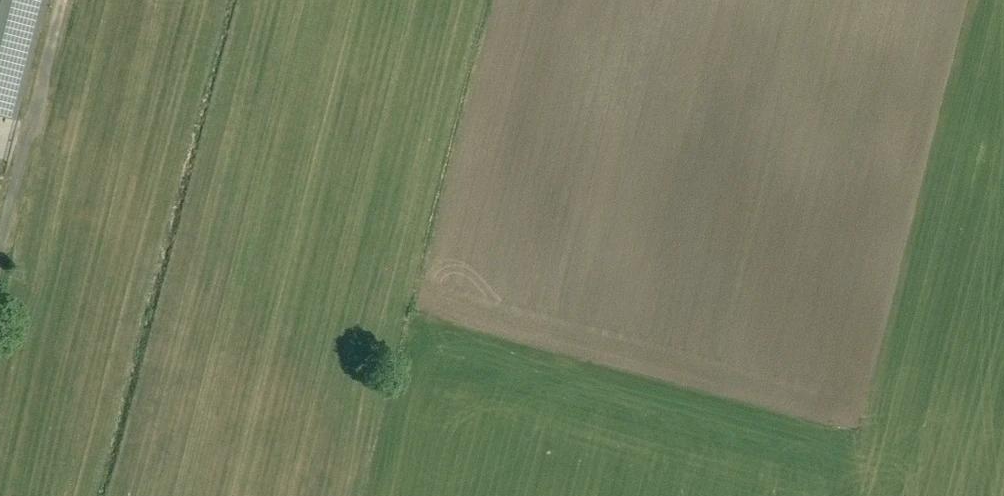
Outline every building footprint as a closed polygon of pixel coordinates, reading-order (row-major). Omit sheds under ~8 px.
[(18,119),(48,0),(0,0),(0,115),(18,119)]
